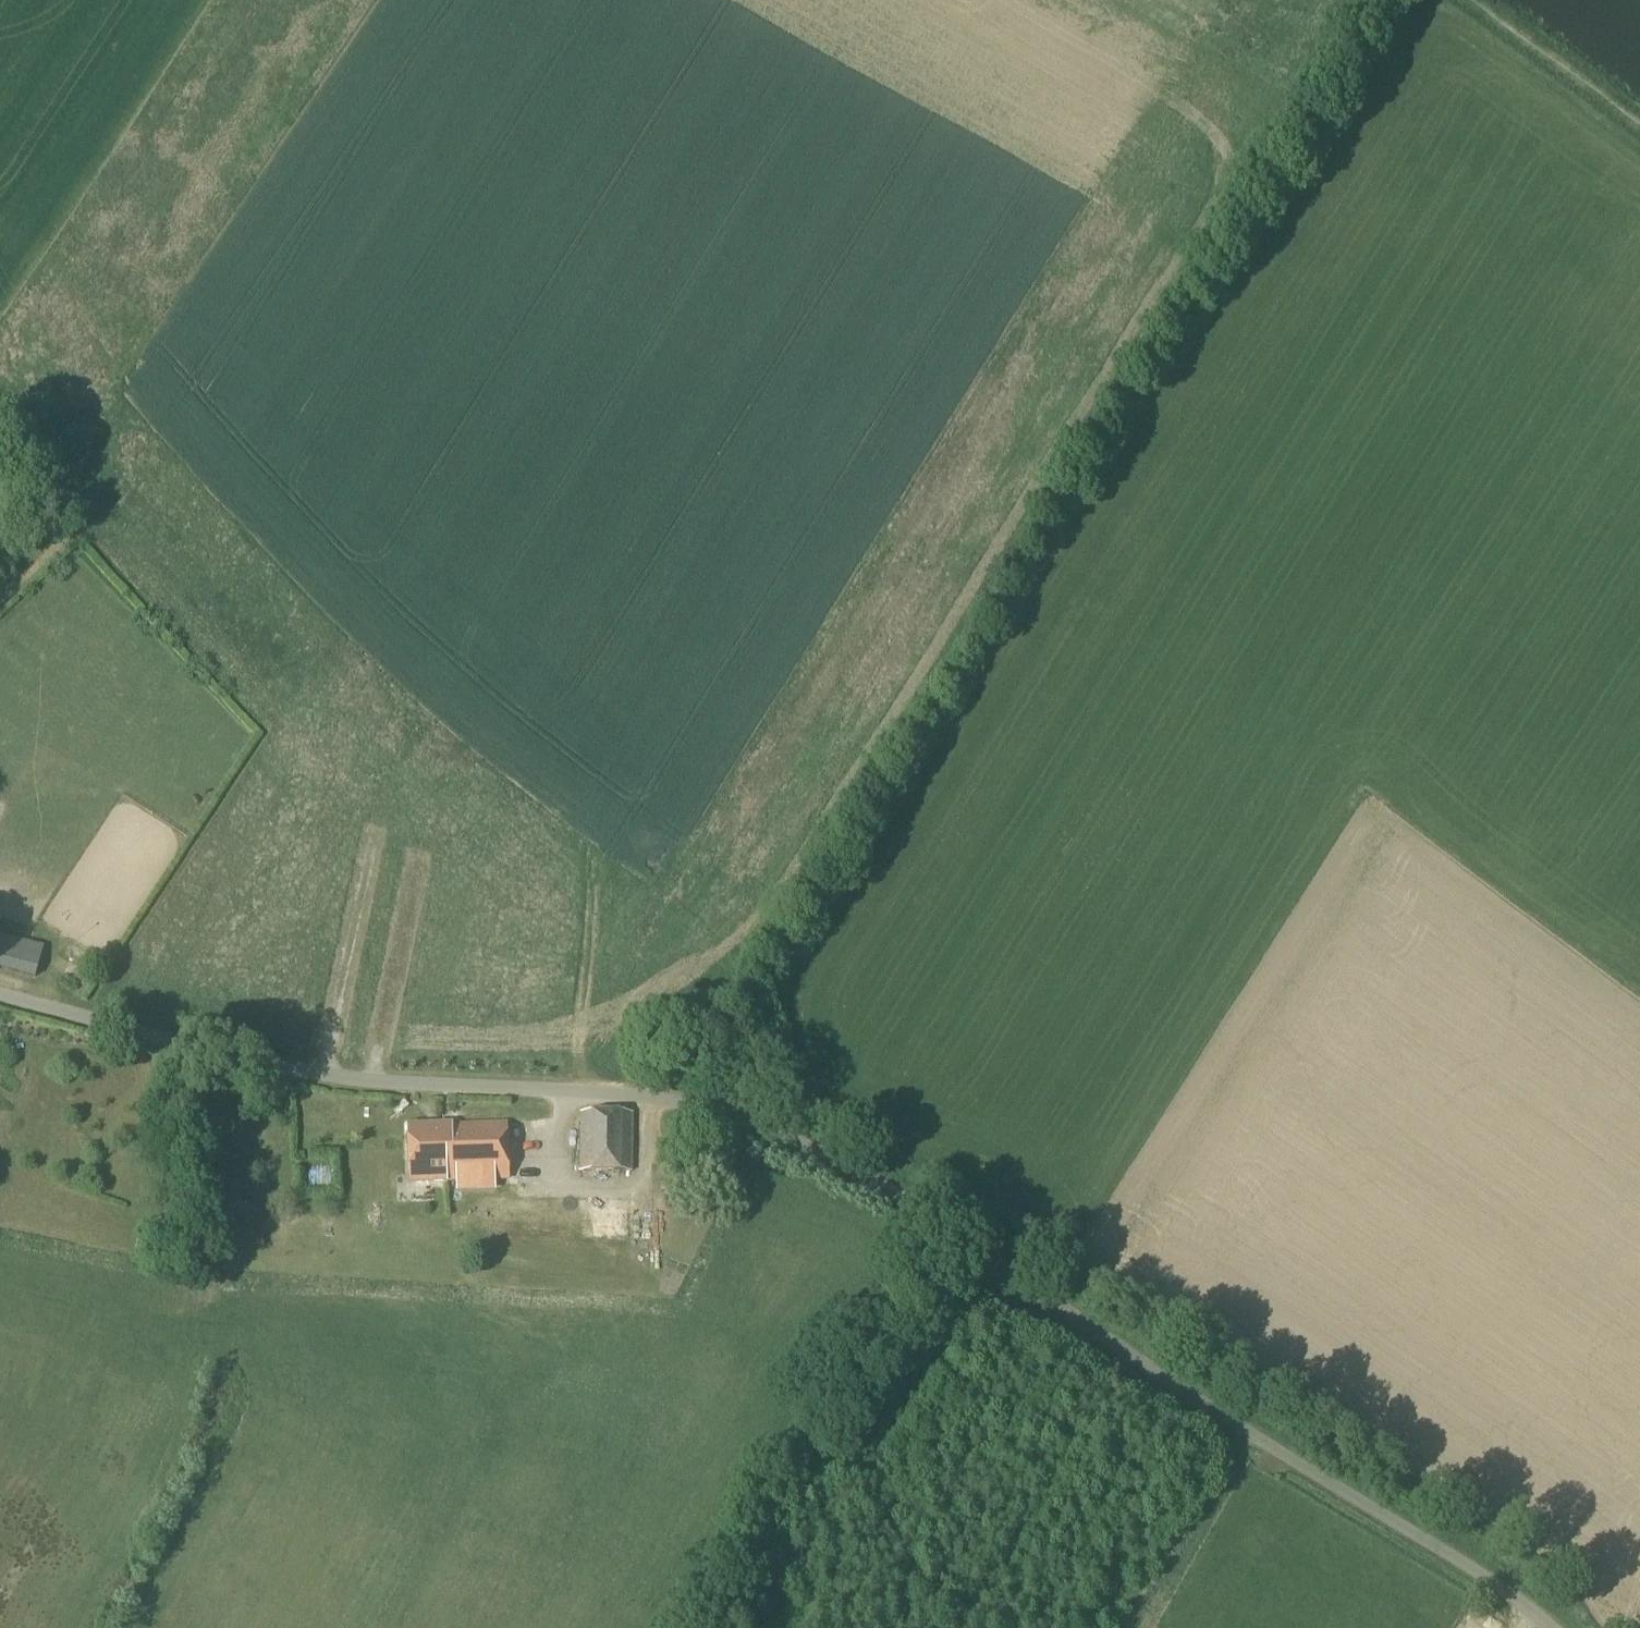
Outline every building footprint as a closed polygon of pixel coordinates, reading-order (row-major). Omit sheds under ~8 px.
[(43,948),(0,936),(0,969),(35,978),(43,948)] [(631,1173),(632,1114),(582,1114),(581,1172),(631,1173)] [(509,1179),(507,1125),(445,1127),(445,1125),(408,1126),(411,1184),(446,1183),(446,1185),(453,1184),(453,1181),(509,1179)]
